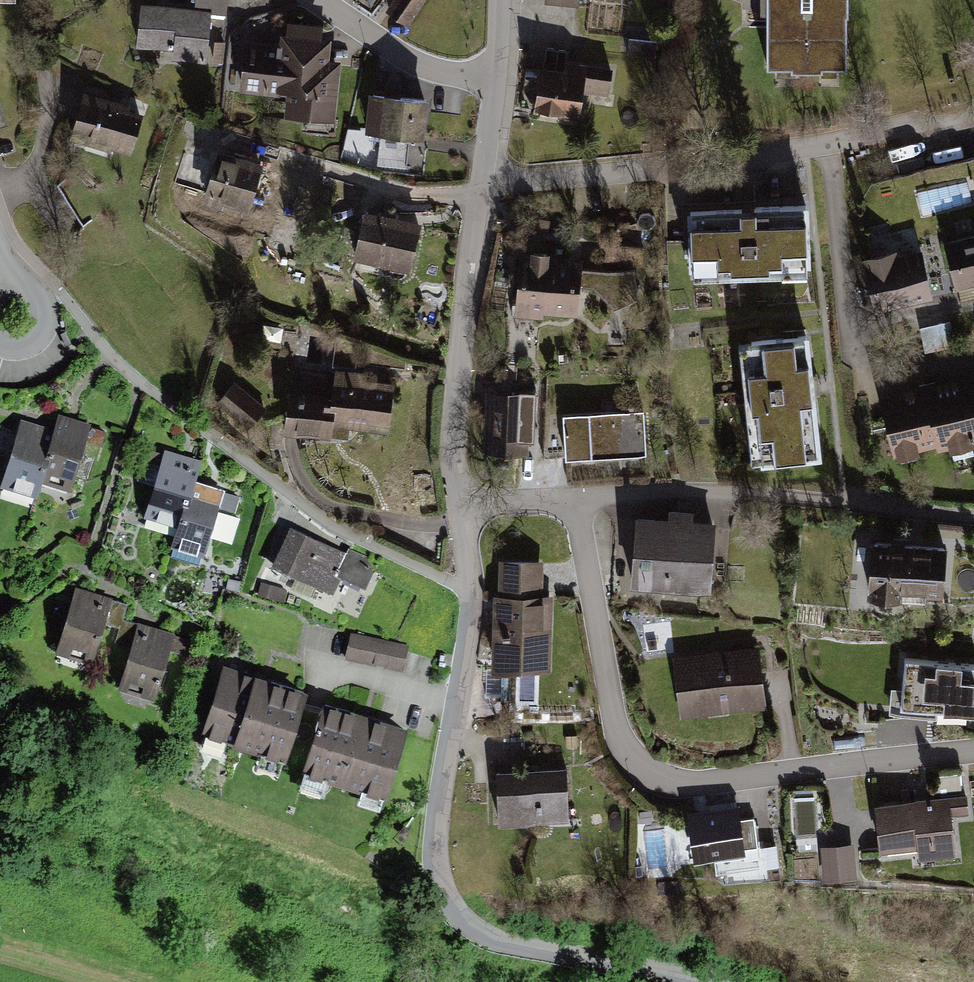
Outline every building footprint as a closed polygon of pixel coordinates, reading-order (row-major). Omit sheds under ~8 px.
[(140,9),(137,44),(179,47),(178,58),(200,60),(203,14),(224,16),(225,0),(195,0),(194,13),(140,9)] [(389,9),(405,20),(420,0),(395,0),(389,9)] [(762,2),(764,30),(766,65),(847,63),(848,0),(762,0),(762,2)] [(657,40),(630,36),(626,56),(652,59),(657,40)] [(284,55),(249,52),(246,90),(293,94),(292,110),(331,113),(335,69),(317,68),(318,49),(285,47),(284,55)] [(546,67),(537,66),(533,111),(575,115),(577,96),(605,99),(607,72),(565,68),(567,54),(547,52),(546,67)] [(427,101),(369,95),(365,140),(378,141),(376,165),(401,168),(404,138),(423,140),(427,101)] [(87,145),(90,135),(108,141),(106,147),(126,154),(138,117),(84,99),(70,139),(87,145)] [(258,168),(214,158),(205,195),(249,206),(258,168)] [(808,201),(686,205),(687,246),(688,271),(812,271),(808,201)] [(412,231),(359,220),(351,260),(404,271),(412,231)] [(941,237),(954,292),(956,303),(973,300),(970,288),(973,287),(973,230),(941,237)] [(926,298),(913,246),(863,259),(876,310),(926,298)] [(532,312),(535,255),(515,254),(511,317),(531,319),(532,312)] [(535,255),(532,312),(571,314),(572,286),(599,288),(618,301),(639,293),(636,276),(573,272),(574,258),(535,255)] [(806,340),(737,347),(749,466),(819,458),(811,390),(806,340)] [(329,345),(311,342),(307,366),(325,369),(329,345)] [(881,394),(885,417),(893,458),(973,441),(973,374),(881,394)] [(394,392),(334,380),(327,413),(291,406),(286,428),(284,436),(294,438),(302,440),(324,444),(328,427),(384,439),(394,392)] [(261,411),(230,385),(220,397),(212,406),(243,432),(255,419),(261,411)] [(537,390),(486,389),(482,450),(520,453),(520,445),(533,442),(537,390)] [(67,408),(48,469),(78,478),(97,417),(77,411),(67,408)] [(643,409),(564,413),(566,457),(648,452),(643,409)] [(43,485),(62,423),(29,413),(10,475),(43,485)] [(189,482),(195,461),(163,451),(159,466),(144,461),(139,478),(155,482),(146,513),(178,522),(189,482)] [(189,482),(178,522),(171,548),(203,558),(223,493),(189,482)] [(691,522),(637,518),(633,582),(711,587),(715,531),(691,529),(691,522)] [(343,553),(290,528),(273,565),(326,590),(343,553)] [(950,538),(878,532),(870,596),(905,600),(907,585),(946,588),(950,538)] [(536,565),(503,565),(503,598),(498,598),(497,668),(538,668),(548,668),(549,601),(536,601),(536,565)] [(128,603),(74,587),(55,652),(90,663),(102,623),(120,629),(123,620),(128,603)] [(133,648),(120,689),(152,698),(167,648),(185,654),(189,640),(123,620),(120,629),(116,643),(133,648)] [(407,648),(351,632),(342,660),(403,673),(407,648)] [(681,718),(774,704),(765,644),(672,658),(681,718)] [(310,693),(223,664),(201,737),(286,760),(310,693)] [(967,718),(969,670),(906,667),(904,716),(967,718)] [(406,728),(324,703),(303,769),(385,796),(406,728)] [(499,775),(501,824),(543,822),(570,820),(570,808),(568,772),(499,775)] [(881,796),(883,837),(934,834),(934,844),(956,842),(954,801),(973,800),(972,790),(881,796)] [(687,813),(693,864),(745,856),(747,847),(757,847),(753,819),(742,819),(739,807),(687,813)] [(821,845),(823,883),(857,881),(855,843),(821,845)]
